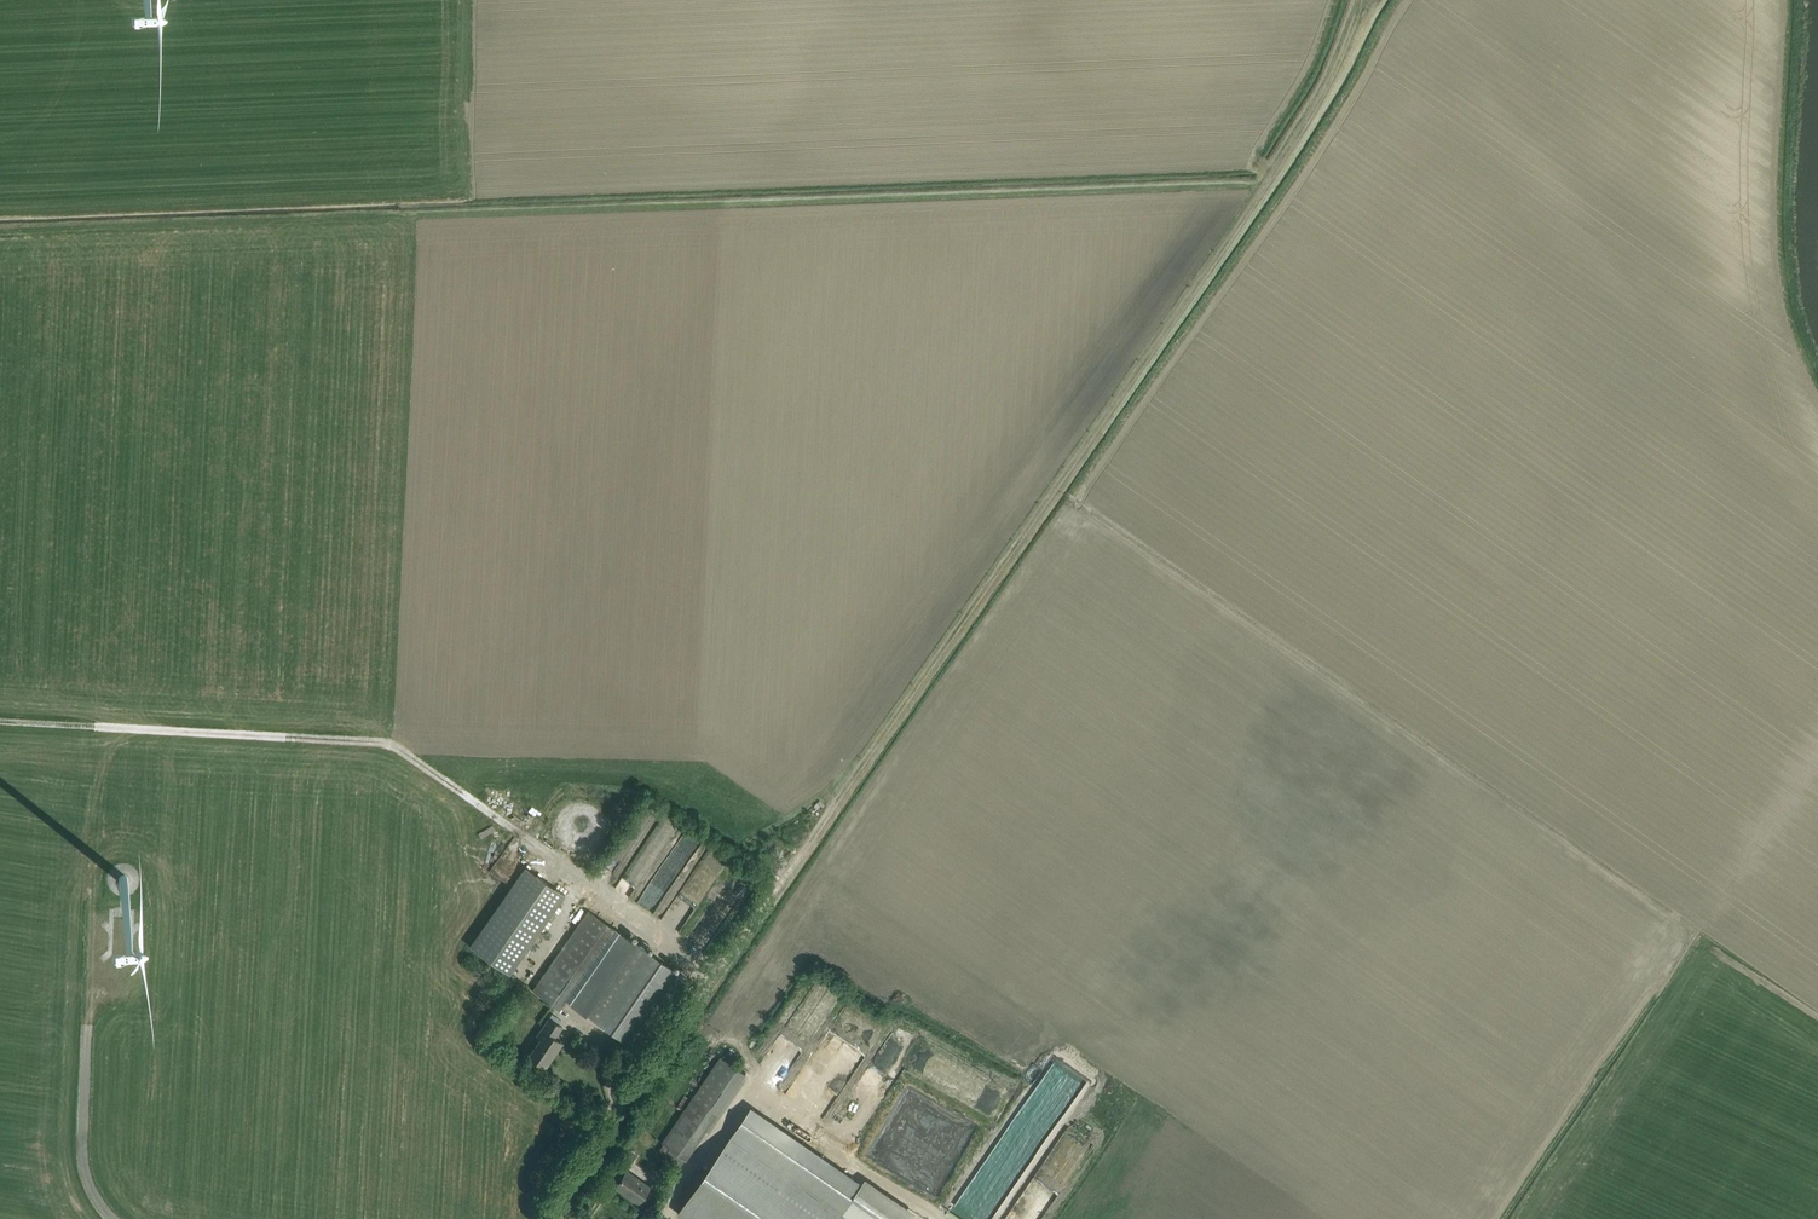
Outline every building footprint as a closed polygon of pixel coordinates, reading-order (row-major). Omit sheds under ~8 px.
[(525,867),(470,945),(509,973),(565,894),(525,867)] [(589,909),(540,980),(533,990),(557,1006),(612,926),(589,909)] [(618,930),(568,1003),(585,1014),(586,1013),(636,1048),(643,1039),(686,977),(635,942),(618,930)] [(541,1037),(529,1054),(545,1066),(562,1042),(551,1034),(558,1024),(561,1026),(549,1017),(537,1035),(541,1037)] [(801,1143),(749,1218),(913,1218),(801,1143)] [(637,1203),(649,1185),(626,1169),(614,1185),(628,1195),(628,1196),(637,1203)]
